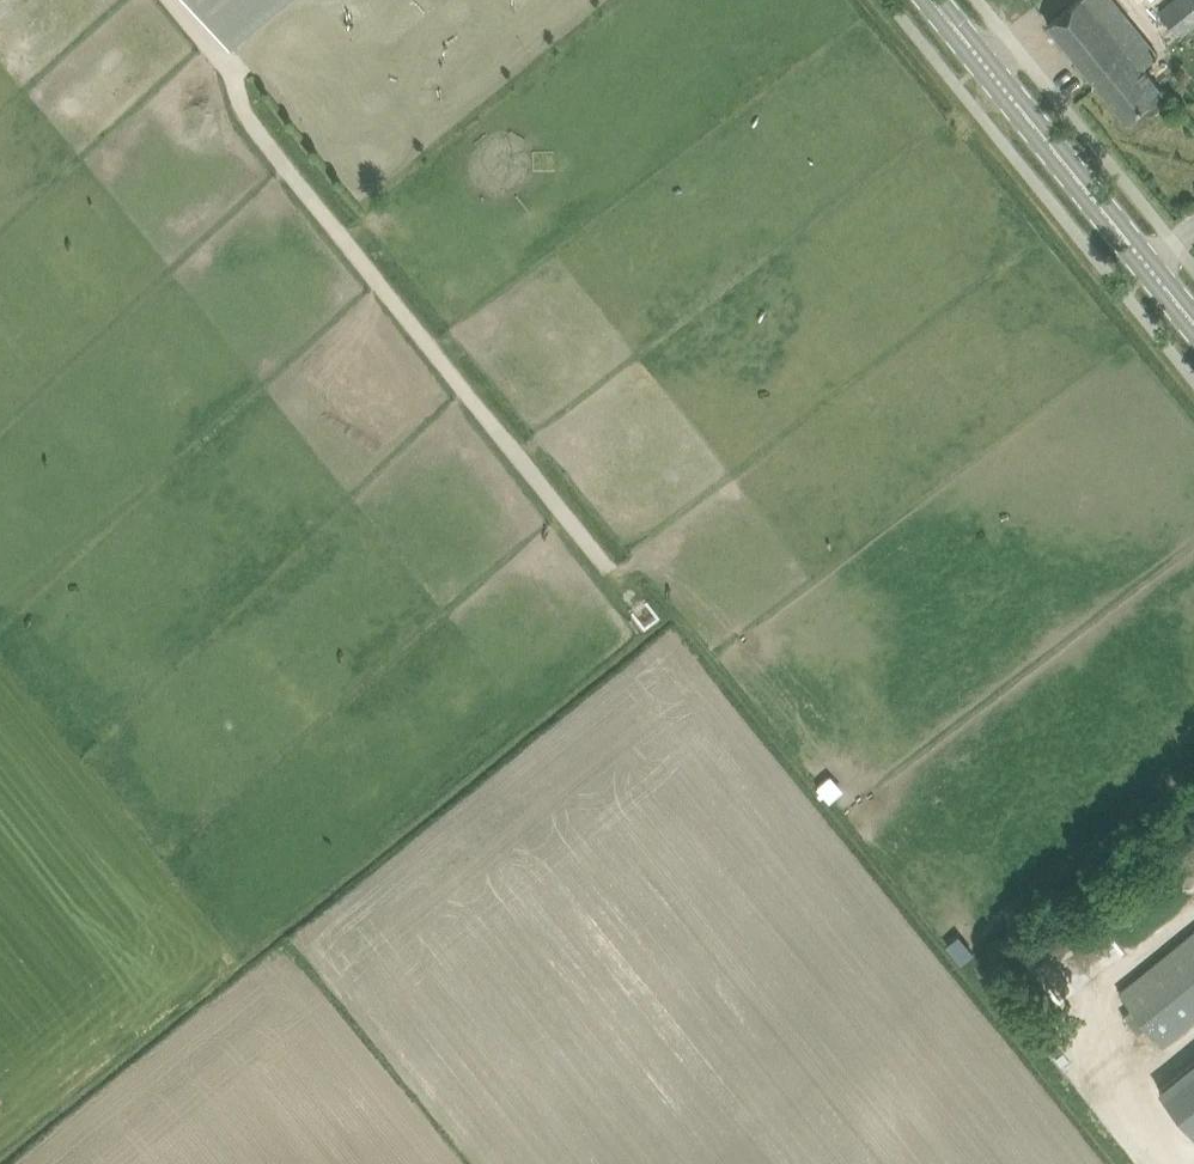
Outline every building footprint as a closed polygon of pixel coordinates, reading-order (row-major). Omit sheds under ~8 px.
[(229,48),(287,0),(189,0),(229,48)] [(1128,119),(1146,104),(1163,90),(1144,66),(1159,54),(1114,0),(1077,0),(1068,7),(1049,22),(1128,119)] [(1181,36),(1193,26),(1193,0),(1172,0),(1160,10),(1181,36)] [(1120,992),(1163,1046),(1193,1020),(1193,932),(1120,992)] [(1193,1129),(1193,1063),(1162,1089),(1193,1129)]
